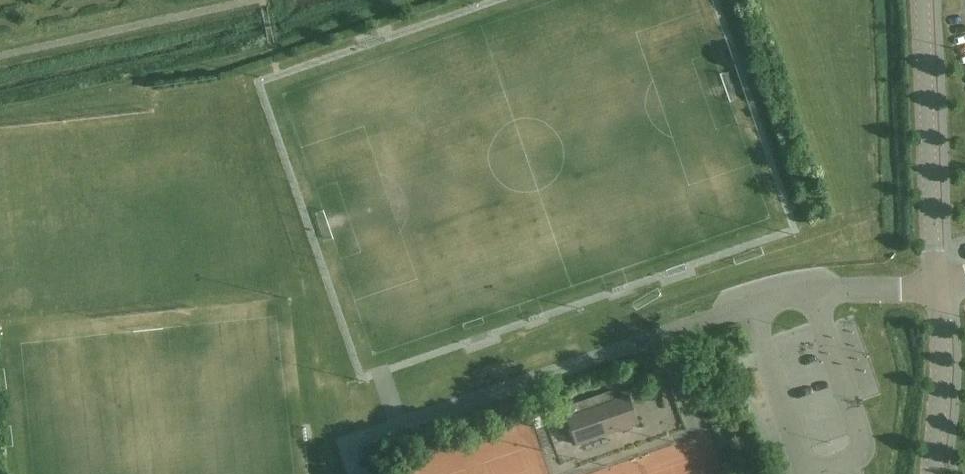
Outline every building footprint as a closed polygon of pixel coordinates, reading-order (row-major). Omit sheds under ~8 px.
[(386,27),(358,36),(360,41),(387,32),(386,27)] [(691,274),(663,283),(665,288),(693,279),(691,274)] [(622,283),(607,288),(609,294),(624,290),(622,283)] [(539,312),(525,316),(527,322),(541,317),(539,312)] [(494,339),(466,348),(468,353),(496,344),(494,339)] [(564,407),(567,416),(577,444),(638,423),(628,395),(616,399),(612,390),(564,407)] [(537,428),(566,417),(562,405),(532,417),(537,428)] [(310,443),(309,425),(301,425),(303,443),(310,443)] [(812,439),(831,434),(828,426),(810,431),(812,439)] [(364,457),(373,454),(387,449),(383,438),(360,445),(364,457)]
